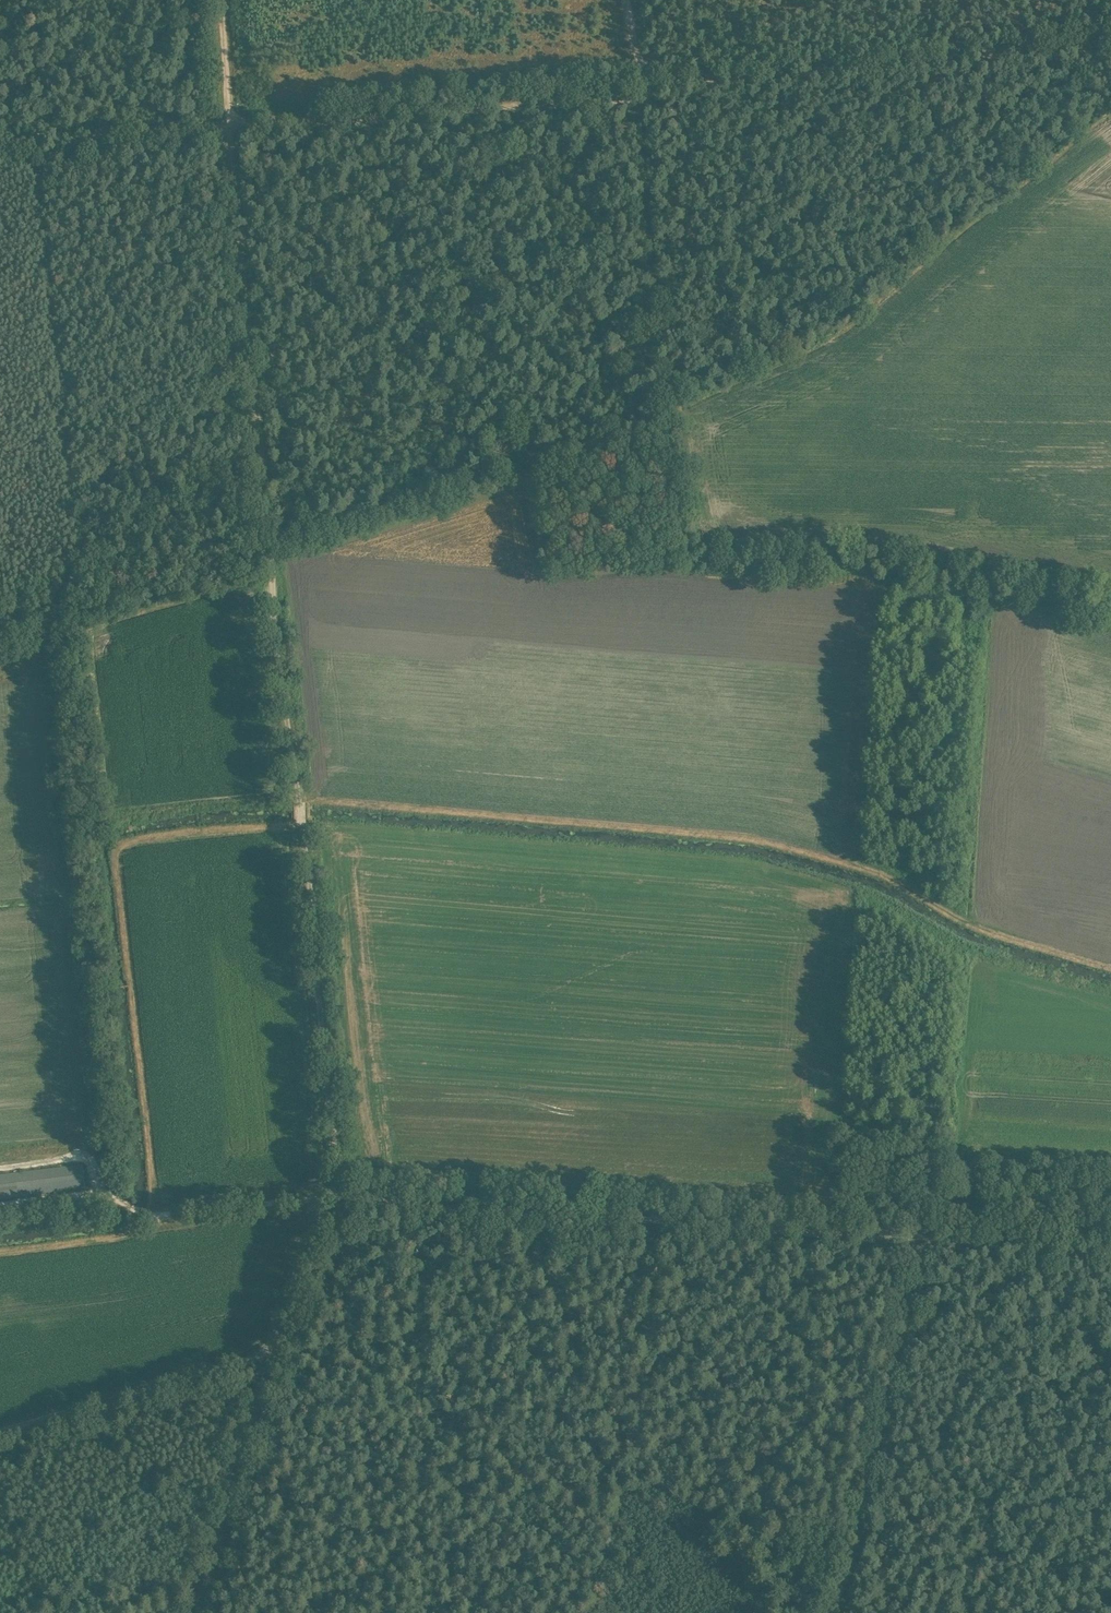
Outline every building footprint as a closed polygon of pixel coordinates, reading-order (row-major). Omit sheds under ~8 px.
[(0,1173),(0,1198),(87,1187),(84,1163),(0,1173)]
